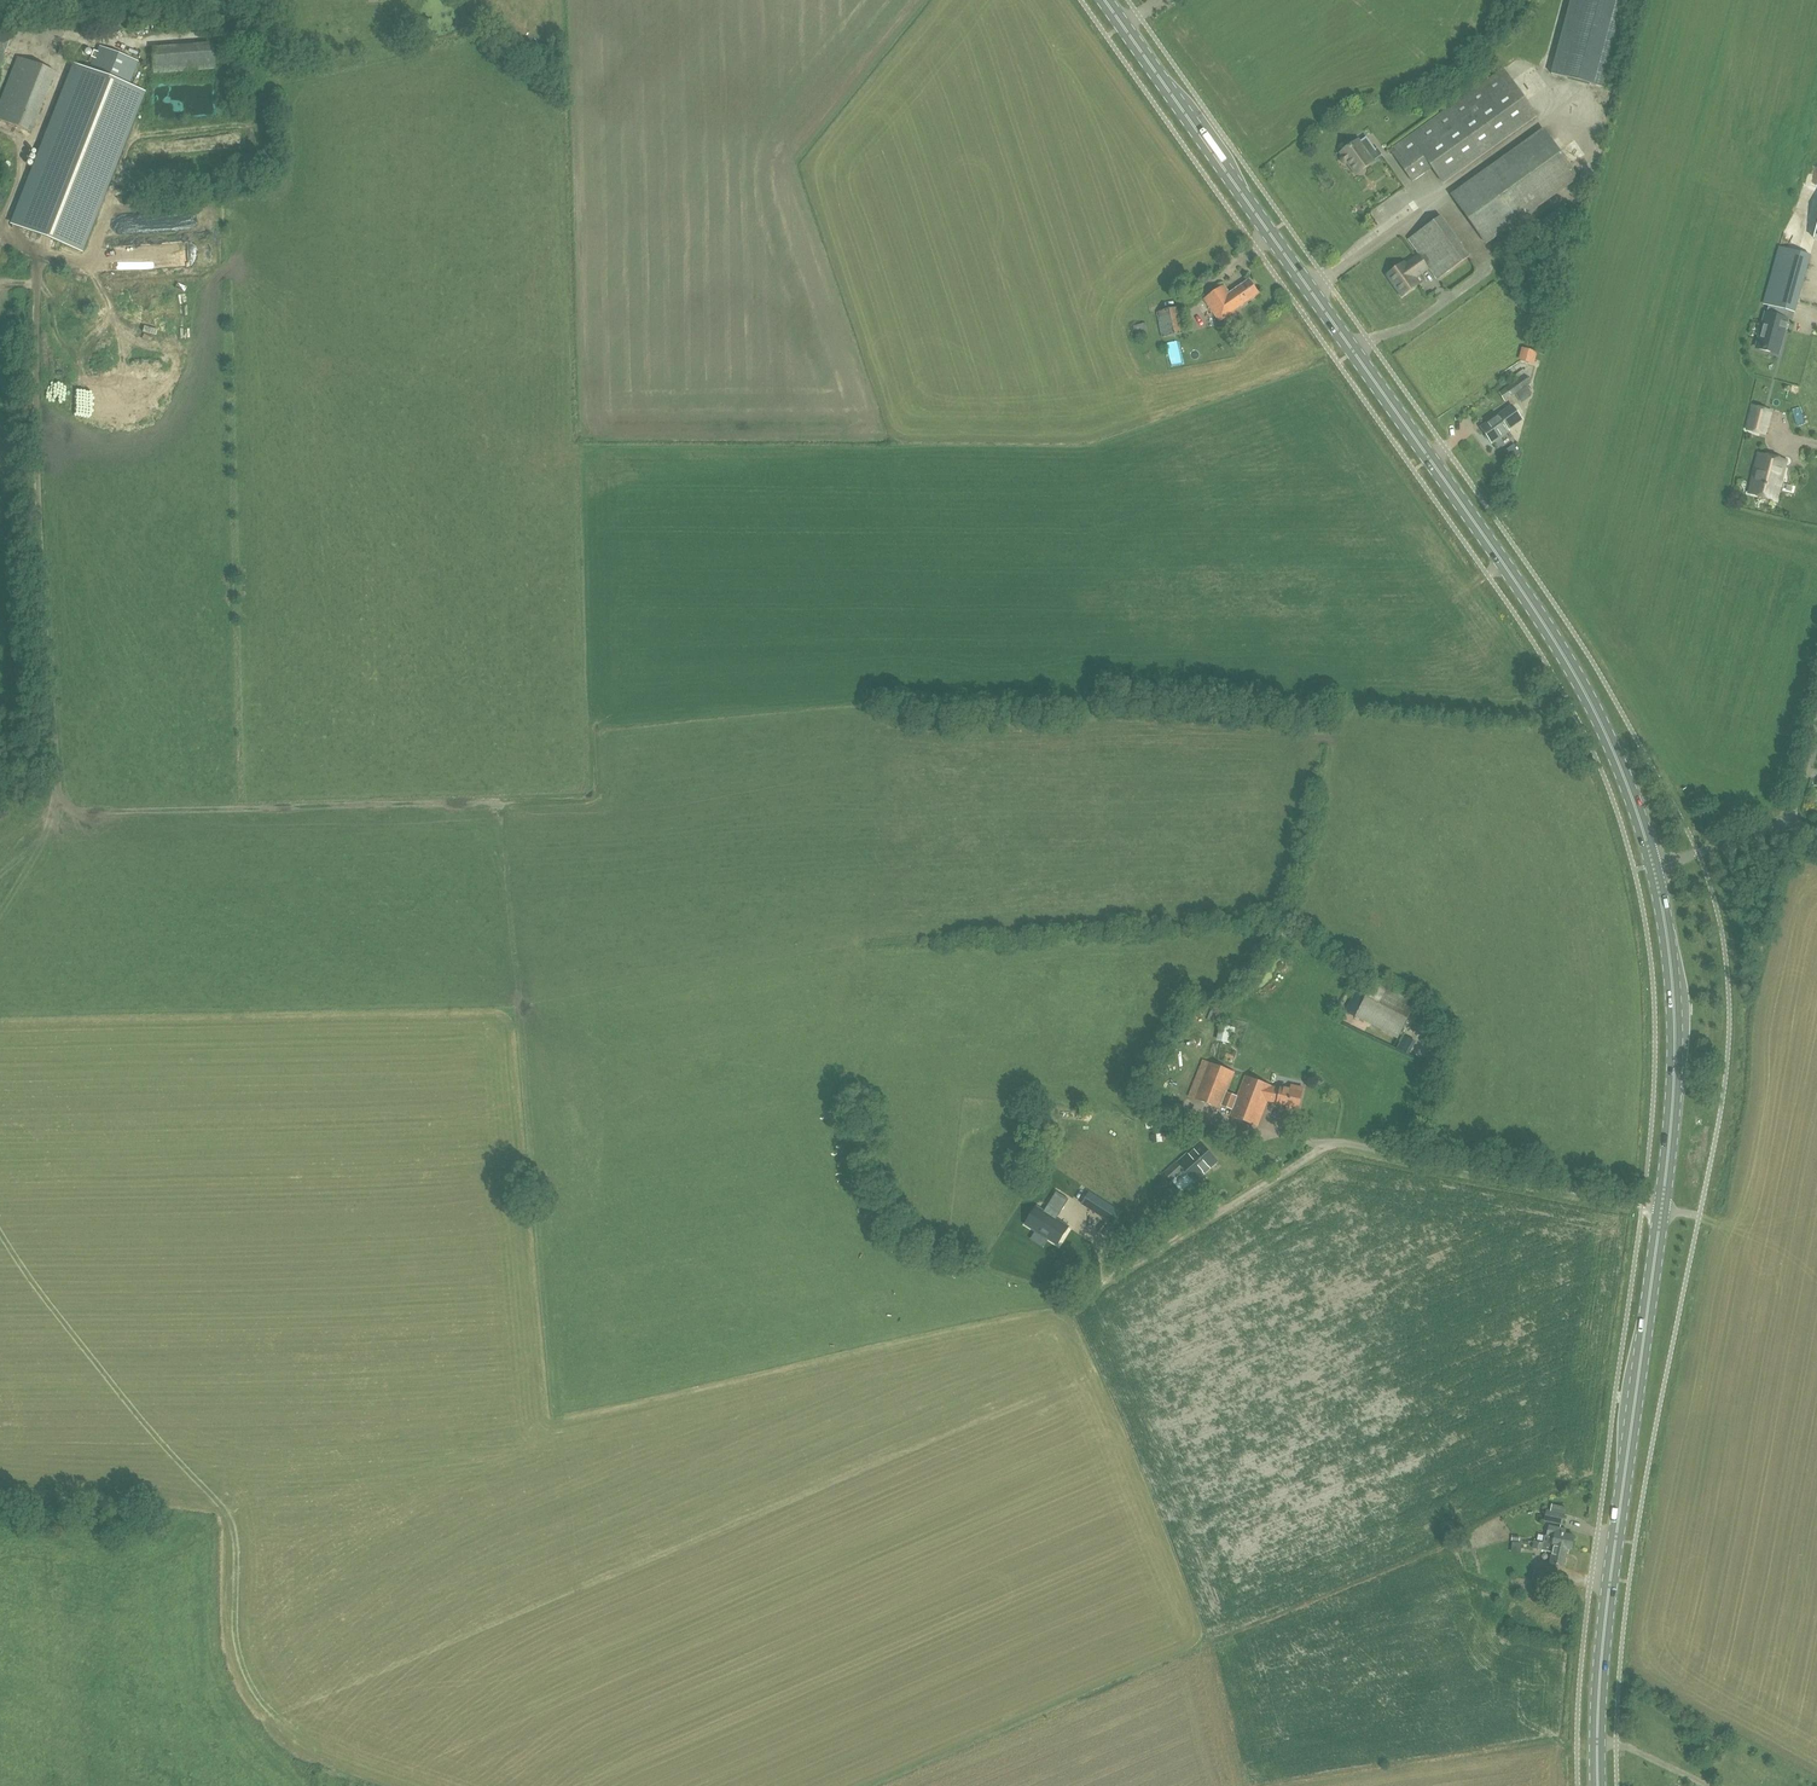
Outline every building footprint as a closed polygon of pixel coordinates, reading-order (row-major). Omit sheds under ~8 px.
[(1551,73),(1605,87),(1627,0),(1570,0),(1551,73)] [(88,26),(87,18),(75,20),(76,28),(88,26)] [(1,64),(12,33),(0,28),(0,63),(1,64)] [(215,68),(213,42),(152,47),(154,73),(215,68)] [(98,52),(94,50),(91,57),(95,58),(90,71),(73,64),(44,137),(46,138),(12,224),(81,251),(143,91),(128,85),(137,61),(100,46),(98,52)] [(17,57),(0,101),(0,120),(32,133),(56,71),(17,57)] [(1537,116),(1503,69),(1390,150),(1413,182),(1433,168),(1444,183),(1453,176),(1537,116)] [(198,79),(158,88),(162,105),(170,103),(172,113),(184,110),(182,101),(173,104),(171,96),(189,92),(189,89),(200,86),(198,79)] [(1578,178),(1544,129),(1452,195),(1486,244),(1578,178)] [(1359,141),(1352,146),(1342,153),(1343,155),(1342,156),(1342,158),(1342,160),(1343,161),(1345,162),(1347,162),(1348,162),(1357,174),(1374,162),(1369,156),(1376,151),(1367,138),(1360,143),(1359,141)] [(1575,159),(1586,154),(1584,148),(1572,152),(1575,159)] [(1437,280),(1470,256),(1442,216),(1408,239),(1437,280)] [(1787,310),(1795,312),(1810,255),(1780,247),(1764,303),(1770,305),(1787,310)] [(1414,277),(1427,268),(1419,256),(1406,266),(1404,263),(1389,275),(1403,295),(1419,284),(1414,277)] [(1220,321),(1260,294),(1250,279),(1230,293),(1225,285),(1204,299),(1220,321)] [(1779,353),(1788,320),(1785,319),(1787,310),(1770,305),(1767,314),(1765,314),(1756,347),(1771,351),(1779,353)] [(1162,338),(1189,332),(1183,306),(1157,312),(1162,338)] [(1138,340),(1150,337),(1146,323),(1134,326),(1138,340)] [(1537,351),(1521,347),(1518,360),(1534,364),(1537,351)] [(62,395),(61,359),(46,360),(47,386),(48,386),(48,395),(62,395)] [(1531,382),(1526,375),(1506,389),(1511,396),(1531,382)] [(1531,396),(1532,393),(1531,391),(1522,398),(1524,401),(1531,396)] [(65,414),(63,405),(54,406),(54,405),(48,407),(51,417),(65,414)] [(1492,443),(1509,431),(1508,429),(1522,419),(1512,406),(1498,416),(1481,428),(1492,443)] [(1772,411),(1753,406),(1747,430),(1766,435),(1772,411)] [(63,423),(47,425),(50,443),(65,441),(63,423)] [(1777,500),(1787,461),(1759,454),(1749,493),(1777,500)] [(1415,1004),(1374,982),(1355,1016),(1397,1038),(1415,1004)] [(1229,1043),(1232,1028),(1220,1025),(1217,1041),(1229,1043)] [(1201,1059),(1187,1096),(1194,1099),(1221,1109),(1222,1106),(1233,1110),(1230,1116),(1258,1126),(1268,1100),(1278,1102),(1278,1103),(1286,1105),(1285,1111),(1297,1114),(1298,1108),(1302,1092),(1290,1090),(1281,1088),(1281,1089),(1273,1087),(1274,1086),(1245,1076),(1238,1096),(1227,1092),(1235,1072),(1208,1062),(1201,1059)] [(1158,1128),(1158,1116),(1150,1116),(1150,1128),(1158,1128)] [(1177,1161),(1165,1172),(1164,1173),(1173,1182),(1185,1170),(1195,1181),(1218,1161),(1201,1141),(1178,1162),(1177,1161)] [(1155,1186),(1162,1195),(1178,1214),(1187,1206),(1172,1188),(1170,1189),(1162,1180),(1155,1186)] [(1038,1191),(1024,1206),(1049,1231),(1064,1217),(1054,1207),(1060,1201),(1050,1191),(1044,1197),(1038,1191)] [(1090,1192),(1082,1204),(1113,1224),(1121,1211),(1090,1192)] [(1551,1505),(1550,1510),(1547,1510),(1545,1520),(1562,1524),(1565,1514),(1563,1513),(1564,1507),(1551,1505)] [(1568,1547),(1568,1548),(1572,1549),(1574,1535),(1561,1533),(1562,1528),(1549,1525),(1547,1536),(1554,1538),(1553,1544),(1568,1547)] [(1568,1547),(1553,1544),(1535,1541),(1534,1548),(1553,1552),(1551,1563),(1564,1566),(1568,1548),(1568,1547)] [(1524,1552),(1524,1544),(1514,1543),(1513,1551),(1524,1552)] [(1542,1570),(1541,1572),(1534,1571),(1530,1589),(1535,1590),(1533,1599),(1552,1603),(1558,1574),(1542,1570)]
